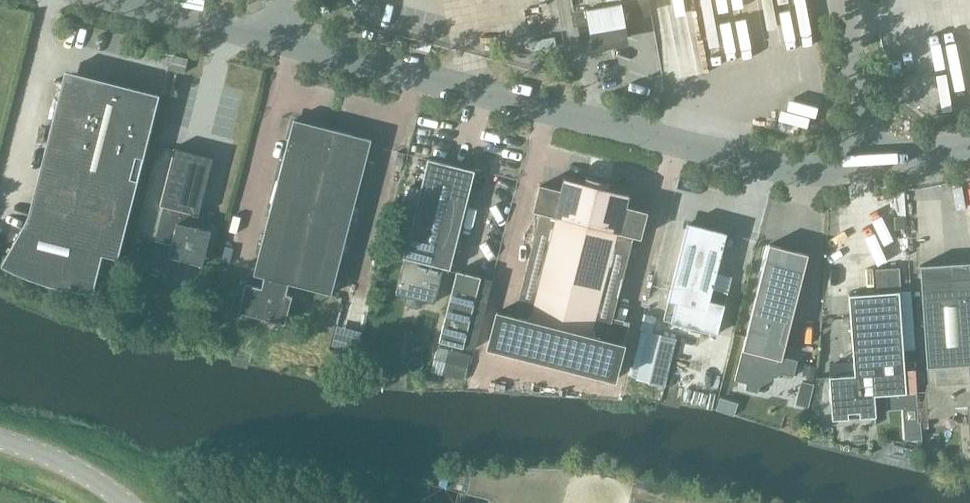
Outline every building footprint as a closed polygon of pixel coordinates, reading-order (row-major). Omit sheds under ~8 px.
[(623,15),(642,12),(639,0),(568,0),(572,19),(587,17),(592,43),(596,43),(597,45),(600,46),(602,46),(607,46),(611,45),(612,45),(616,44),(619,43),(624,41),(623,38),(627,37),(623,15)] [(184,74),(188,59),(175,56),(171,70),(184,74)] [(125,95),(117,93),(118,89),(109,86),(99,84),(88,82),(81,82),(74,81),(67,81),(63,81),(63,96),(32,220),(28,219),(22,229),(12,223),(8,240),(15,242),(4,260),(5,261),(9,256),(16,260),(25,265),(35,270),(41,273),(48,275),(58,279),(65,281),(75,283),(82,284),(89,286),(97,286),(101,272),(113,280),(160,95),(127,87),(125,95)] [(331,295),(371,140),(294,120),(254,275),(264,278),(261,288),(246,284),(239,312),(258,317),(259,314),(286,321),(292,296),(286,294),(289,284),(331,295)] [(203,266),(203,264),(211,231),(196,228),(214,158),(175,148),(160,206),(164,207),(155,240),(172,244),(169,257),(203,266)] [(450,270),(475,171),(428,159),(403,258),(405,258),(396,293),(407,296),(406,299),(406,301),(407,303),(407,305),(410,307),(413,307),(417,308),(419,307),(422,305),(424,303),(425,301),(435,303),(444,268),(450,270)] [(561,191),(540,186),(534,211),(541,213),(515,317),(496,312),(486,348),(616,381),(625,344),(624,343),(629,322),(612,317),(633,236),(640,238),(647,213),(625,207),(627,202),(563,186),(561,191)] [(896,229),(906,229),(906,217),(895,217),(896,229)] [(717,335),(725,305),(709,301),(726,234),(688,224),(663,321),(717,335)] [(794,377),(798,361),(787,358),(790,347),(785,345),(808,255),(769,245),(735,380),(747,384),(745,390),(758,393),(760,386),(782,374),(794,377)] [(920,266),(928,385),(926,385),(928,419),(929,418),(929,417),(945,416),(947,415),(949,414),(950,413),(951,412),(951,411),(952,410),(952,409),(952,407),(969,406),(969,262),(920,266)] [(463,347),(480,277),(457,271),(439,341),(463,347)] [(906,394),(900,292),(849,296),(855,375),(829,377),(832,420),(876,417),(875,396),(887,395),(906,394)] [(647,333),(635,380),(649,383),(660,336),(647,333)] [(437,348),(431,372),(464,381),(471,356),(437,348)] [(805,364),(803,374),(814,376),(816,367),(805,364)] [(906,394),(887,395),(888,409),(904,408),(905,424),(920,423),(918,393),(906,394)]
